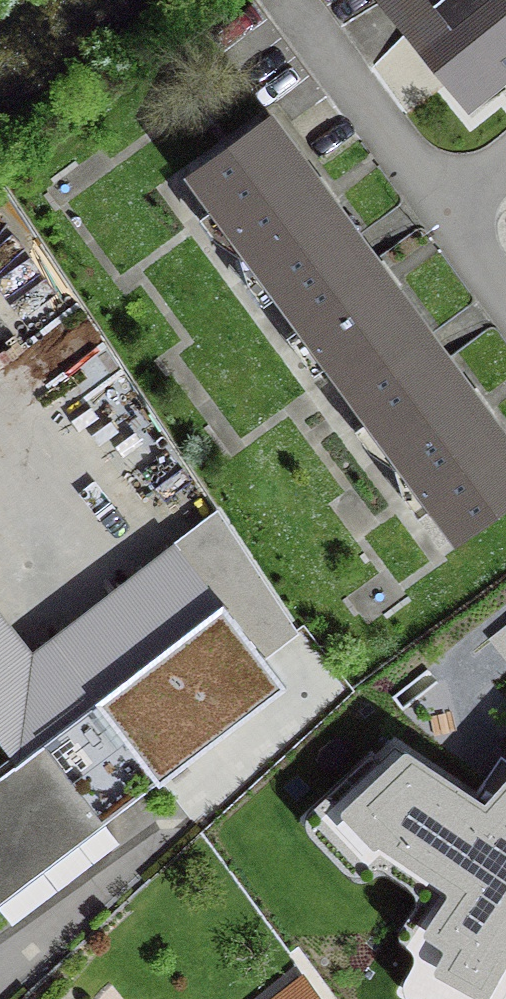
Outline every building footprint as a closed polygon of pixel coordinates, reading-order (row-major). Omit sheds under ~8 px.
[(378,3),(460,104),(505,68),(505,0),(381,0),(378,3)] [(187,176),(452,536),(505,497),(505,450),(477,411),(383,282),(323,200),(264,120),(187,176)] [(38,871),(278,687),(217,607),(0,775),(0,897),(36,869),(38,871)] [(493,639),(505,656),(505,629),(493,639)] [(484,998),(485,998),(505,967),(505,786),(485,810),(406,758),(343,816),(453,896),(427,937),(452,950),(438,973),(484,998)] [(309,992),(300,979),(276,998),(314,998),(309,992)]
